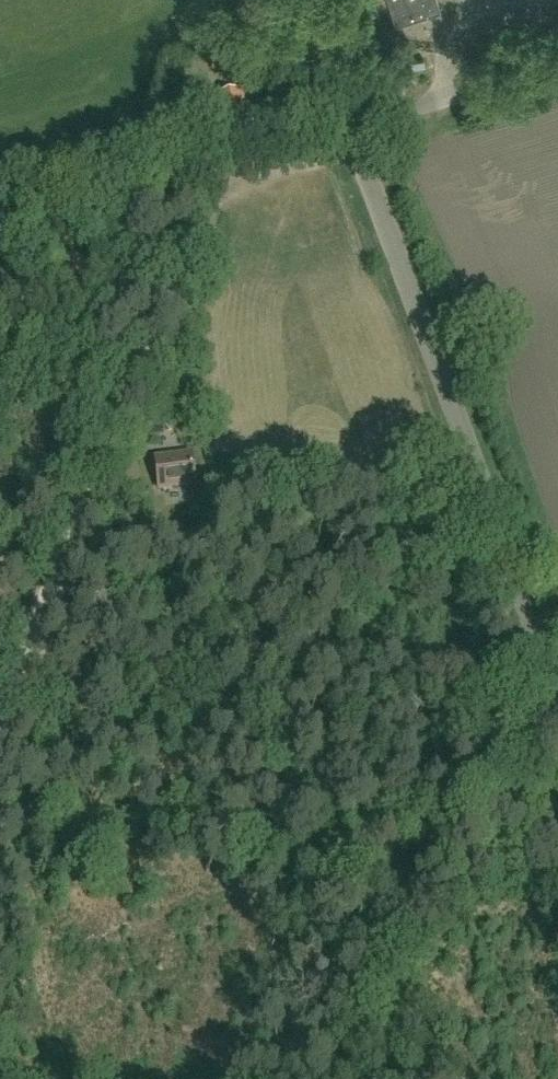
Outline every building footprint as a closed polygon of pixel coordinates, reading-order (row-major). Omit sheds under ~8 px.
[(441,9),(438,0),(389,0),(396,23),(441,9)] [(253,136),(248,112),(244,92),(212,98),(217,119),(212,120),(217,144),(253,136)] [(194,488),(193,475),(190,455),(155,459),(157,479),(158,492),(194,488)]
